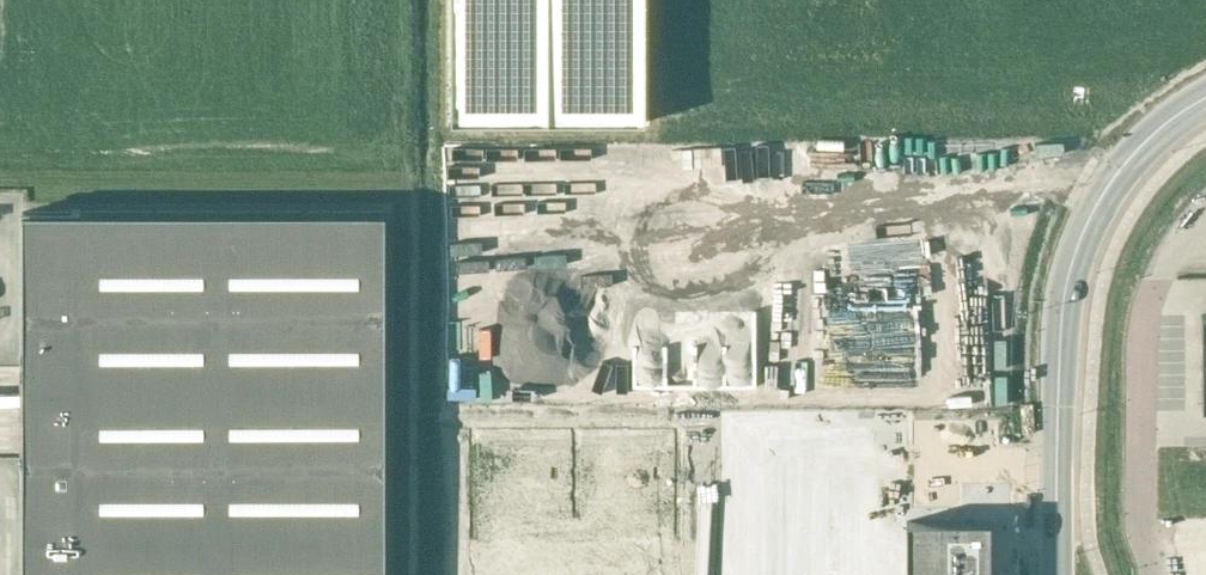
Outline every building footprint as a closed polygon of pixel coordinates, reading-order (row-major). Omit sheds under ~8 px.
[(451,123),(648,123),(648,0),(451,0),(451,123)] [(23,211),(23,574),(385,574),(385,211),(23,211)] [(896,574),(978,574),(979,534),(896,530),(896,574)]
